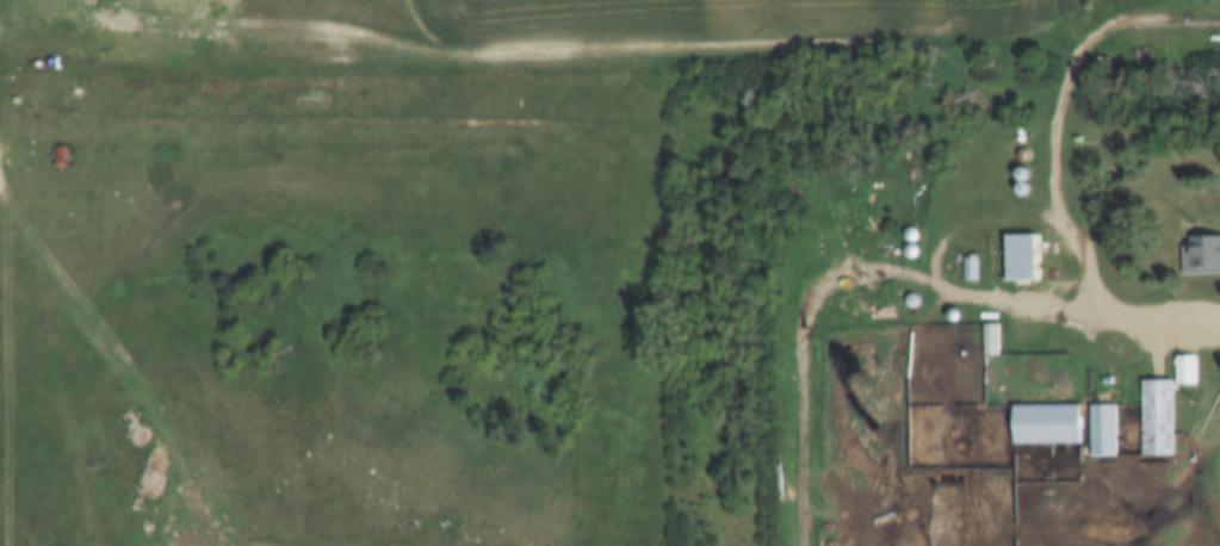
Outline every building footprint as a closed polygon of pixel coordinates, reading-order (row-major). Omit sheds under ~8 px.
[(1219,275),(1219,236),(1184,236),(1184,275),(1219,275)] [(1040,283),(1040,237),(1005,237),(1005,283),(1040,283)] [(1194,365),(1196,365),(1196,358),(1189,358),(1189,363),(1180,363),(1180,385),(1194,385),(1194,365)] [(1175,382),(1144,382),(1144,457),(1175,457),(1175,382)] [(1084,407),(1015,407),(1015,446),(1084,446),(1084,407)] [(1119,407),(1092,407),(1092,458),(1119,458),(1119,407)]
